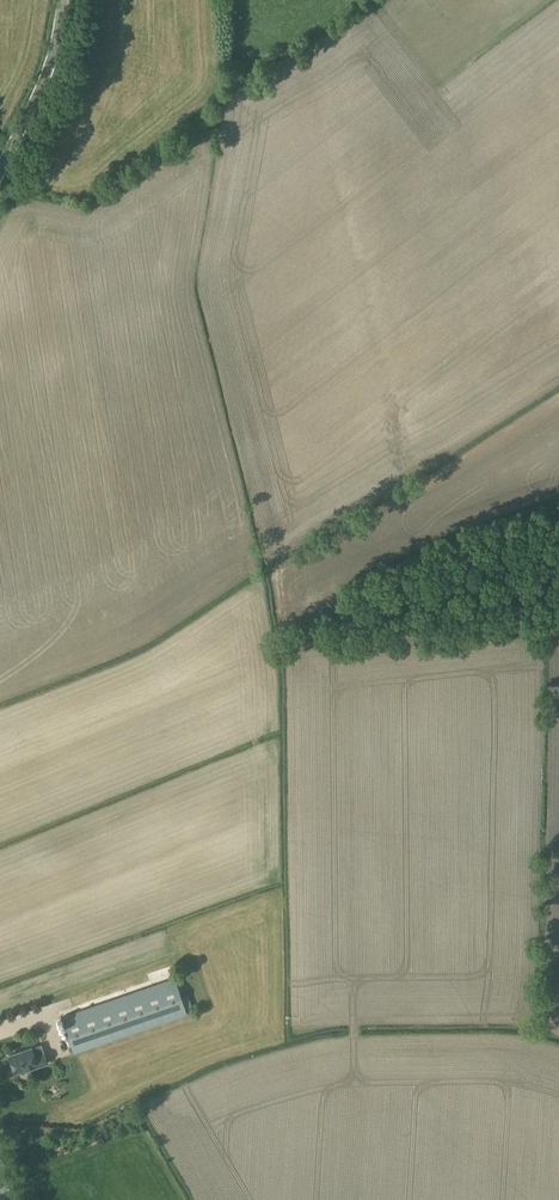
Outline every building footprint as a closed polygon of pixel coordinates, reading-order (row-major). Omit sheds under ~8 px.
[(176,977),(60,1017),(73,1054),(187,1014),(176,977)] [(31,1048),(8,1055),(14,1073),(29,1068),(29,1069),(47,1063),(44,1053),(34,1056),(31,1048)]
